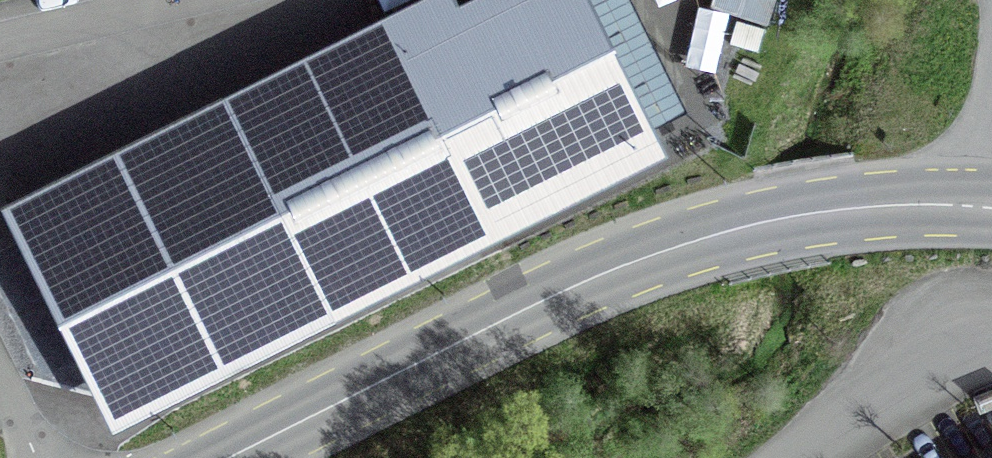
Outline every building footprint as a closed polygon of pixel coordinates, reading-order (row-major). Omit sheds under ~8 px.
[(30,240),(111,401),(689,113),(675,85),(633,0),(512,0),(482,15),(400,56),(30,240)]
